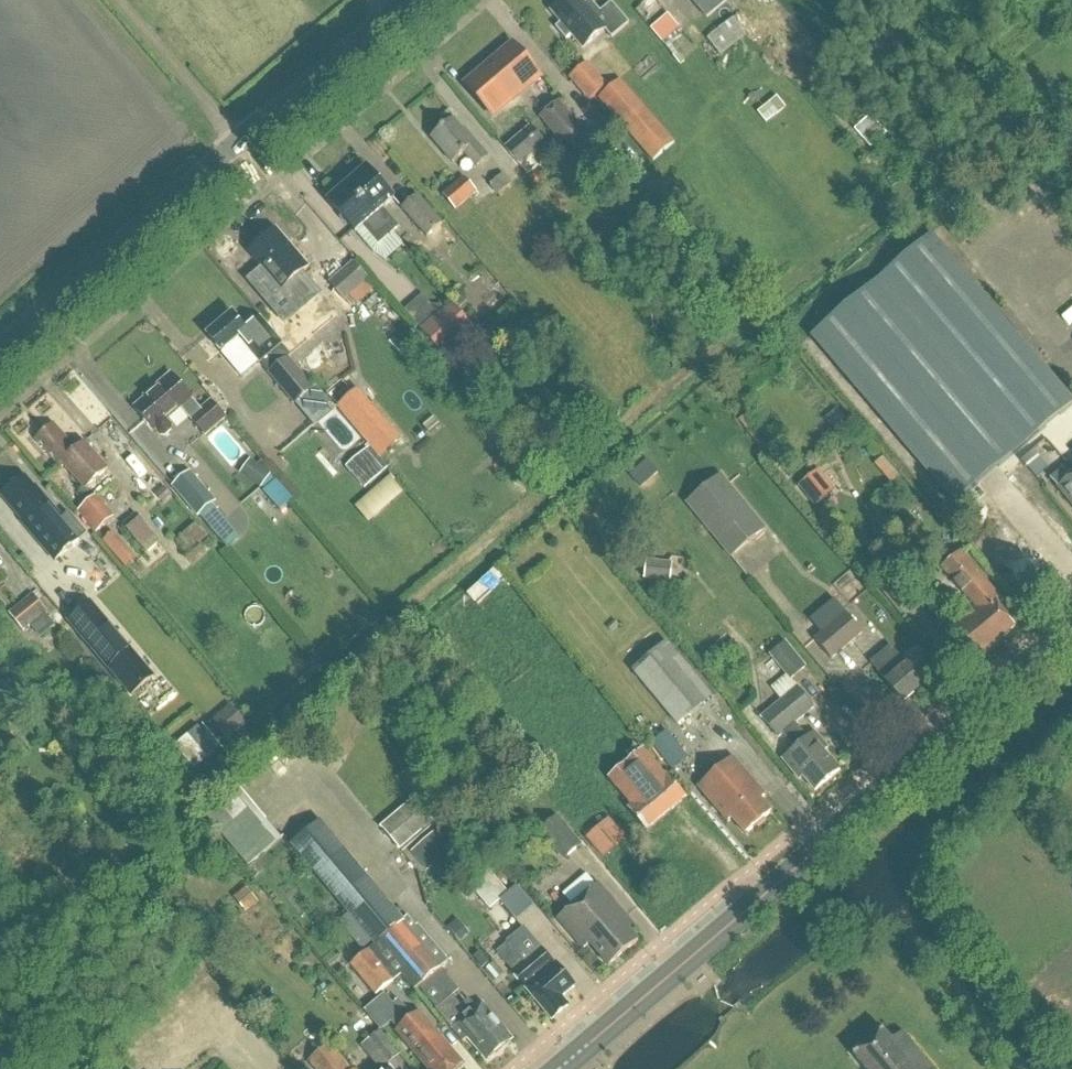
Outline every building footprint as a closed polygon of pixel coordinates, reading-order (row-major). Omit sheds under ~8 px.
[(572,37),(583,50),(605,32),(612,40),(629,25),(612,4),(601,13),(590,1),(585,6),(580,0),(566,0),(551,12),(561,24),(556,29),(566,41),(572,37)] [(708,19),(730,0),(691,0),(708,19)] [(662,42),(679,28),(667,13),(649,27),(662,42)] [(721,56),(746,37),(733,20),(708,39),(721,56)] [(482,72),(466,86),(494,119),(511,104),(510,102),(521,92),(522,93),(540,78),(513,46),(482,72)] [(570,79),(590,102),(608,86),(588,64),(570,79)] [(600,99),(654,162),(675,144),(621,81),(600,99)] [(767,125),(786,110),(777,99),(758,114),(767,125)] [(586,132),(559,101),(539,118),(566,150),(586,132)] [(855,130),(872,149),(888,135),(871,116),(855,130)] [(464,155),(477,169),(489,159),(464,130),(463,131),(453,120),(431,139),(453,165),(464,155)] [(507,150),(521,166),(546,144),(532,128),(507,150)] [(367,169),(348,185),(384,228),(391,236),(399,229),(383,211),(394,201),(367,169)] [(491,186),(499,195),(513,185),(504,175),(491,186)] [(446,195),(456,211),(478,192),(466,178),(446,195)] [(348,185),(328,202),(356,234),(363,228),(379,246),(387,240),(380,231),(384,228),(348,185)] [(416,199),(403,211),(426,237),(439,226),(416,199)] [(276,231),(249,254),(281,292),(309,269),(276,231)] [(932,235),(811,338),(954,506),(1071,406),(1071,401),(932,235)] [(330,285),(345,302),(369,280),(354,264),(330,285)] [(406,311),(446,359),(477,331),(454,304),(447,309),(445,306),(434,306),(426,295),(406,311)] [(233,315),(208,337),(223,354),(240,340),(260,364),(268,374),(290,355),(282,345),(260,320),(247,331),(233,315)] [(405,328),(391,341),(400,351),(414,338),(405,328)] [(290,355),(268,374),(295,406),(317,387),(290,355)] [(161,437),(164,437),(171,431),(171,428),(167,422),(183,409),(207,436),(228,418),(213,400),(201,410),(193,400),(171,375),(151,392),(154,396),(136,411),(155,432),(156,431),(161,437)] [(377,458),(401,440),(359,387),(336,405),(377,458)] [(62,464),(86,491),(109,470),(85,443),(77,451),(54,425),(36,441),(59,467),(62,464)] [(1021,459),(1035,476),(1059,458),(1045,440),(1021,459)] [(388,471),(370,450),(346,470),(364,491),(388,471)] [(250,460),(239,475),(260,490),(271,475),(250,460)] [(647,460),(630,476),(641,488),(659,473),(647,460)] [(1070,478),(1063,470),(1050,480),(1058,489),(1057,490),(1071,507),(1071,477),(1070,478)] [(173,489),(199,518),(218,502),(192,472),(173,489)] [(817,472),(800,486),(817,507),(834,493),(817,472)] [(389,475),(354,507),(368,522),(403,491),(389,475)] [(767,531),(722,476),(686,505),(731,560),(767,531)] [(22,523),(39,543),(55,562),(70,550),(87,536),(69,515),(63,520),(36,488),(35,490),(25,478),(3,498),(24,522),(22,523)] [(292,501),(276,482),(263,492),(280,511),(292,501)] [(155,496),(164,505),(172,497),(163,488),(155,496)] [(97,496),(78,512),(96,533),(115,518),(97,496)] [(151,534),(135,515),(122,526),(138,546),(151,534)] [(102,543),(126,571),(136,562),(112,534),(102,543)] [(183,557),(191,567),(206,555),(198,545),(183,557)] [(946,633),(973,664),(1015,628),(998,608),(1003,603),(961,554),(943,569),(975,608),(946,633)] [(646,562),(644,581),(670,583),(672,565),(646,562)] [(494,569),(466,593),(475,603),(503,580),(494,569)] [(10,612),(25,630),(32,624),(42,637),(59,623),(34,592),(10,612)] [(90,603),(68,622),(132,697),(154,678),(90,603)] [(845,612),(813,639),(831,660),(862,633),(845,612)] [(786,643),(771,656),(791,681),(807,668),(786,643)] [(634,673),(677,725),(711,697),(668,645),(634,673)] [(887,684),(904,704),(933,679),(917,659),(907,667),(891,648),(871,664),(879,673),(878,674),(881,677),(881,676),(887,684)] [(803,777),(815,792),(840,771),(824,752),(827,749),(815,734),(810,738),(798,725),(817,709),(800,688),(764,718),(781,738),(785,735),(797,749),(783,761),(799,780),(803,777)] [(209,718),(223,741),(246,727),(232,704),(209,718)] [(201,724),(173,744),(192,769),(219,748),(201,724)] [(689,759),(667,732),(651,745),(673,771),(689,759)] [(628,810),(647,833),(687,800),(678,789),(679,789),(677,787),(676,787),(668,777),(667,778),(643,751),(608,780),(632,807),(628,810)] [(732,819),(746,836),(772,814),(761,801),(766,797),(733,759),(698,788),(728,823),(732,819)] [(207,816),(249,867),(276,844),(234,794),(207,816)] [(414,803),(382,830),(401,852),(433,825),(414,803)] [(559,813),(540,829),(565,858),(584,843),(559,813)] [(610,819),(586,838),(602,857),(626,838),(610,819)] [(434,831),(410,852),(427,872),(432,867),(439,875),(458,859),(434,831)] [(489,1061),(512,1042),(482,1006),(469,1017),(452,997),(459,991),(441,970),(450,963),(418,926),(416,928),(408,917),(403,922),(333,838),(304,862),(375,946),(351,967),(377,997),(402,975),(415,991),(420,988),(438,1010),(436,1011),(463,1043),(468,1040),(475,1049),(479,1049),(489,1061)] [(487,863),(467,880),(507,925),(526,908),(487,863)] [(590,945),(609,967),(639,942),(624,924),(629,920),(599,886),(558,921),(584,951),(590,945)] [(458,922),(448,929),(460,944),(469,936),(458,922)] [(526,990),(552,1021),(569,1007),(562,999),(575,988),(556,966),(554,967),(526,933),(499,955),(513,972),(527,990),(526,990)] [(429,1068),(459,1068),(463,1066),(435,1033),(431,1036),(420,1023),(418,1024),(406,1010),(401,1014),(385,996),(365,1013),(381,1032),(382,1032),(392,1023),(403,1037),(414,1051),(429,1068)] [(400,1054),(382,1032),(381,1032),(368,1043),(387,1065),(400,1054)] [(854,1056),(865,1068),(933,1068),(902,1032),(901,1033),(892,1042),(883,1032),(854,1056)] [(314,1068),(350,1068),(324,1034),(311,1044),(319,1055),(309,1062),(314,1068)]
